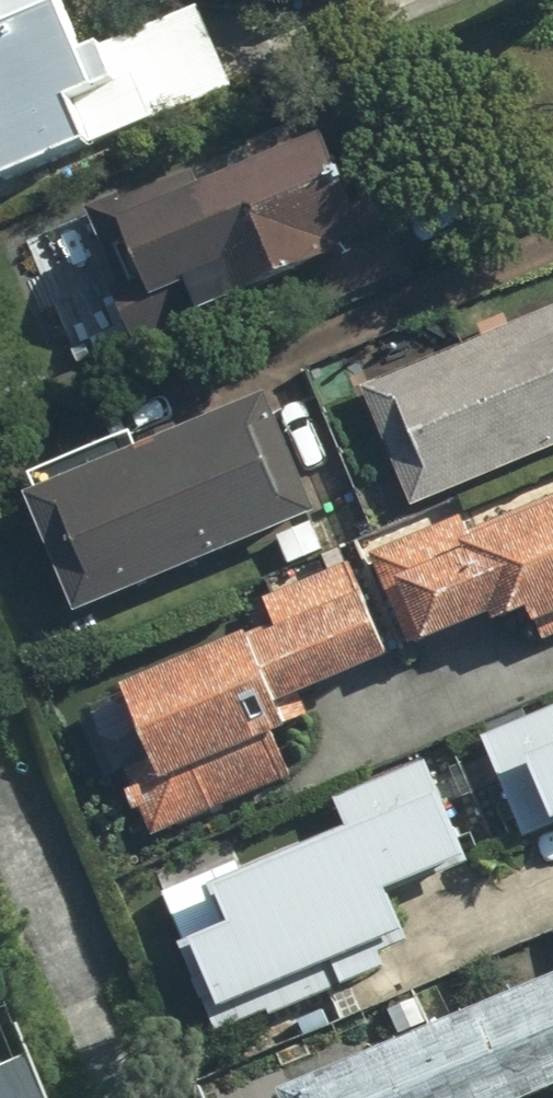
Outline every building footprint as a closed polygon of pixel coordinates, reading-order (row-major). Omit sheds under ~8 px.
[(0,5),(0,25),(5,35),(0,37),(0,184),(101,141),(102,143),(232,88),(198,8),(79,59),(53,0),(11,0),(0,5)] [(135,341),(298,279),(310,310),(396,278),(384,247),(392,245),(342,117),(86,215),(135,341)] [(366,391),(416,506),(552,447),(552,311),(366,391)] [(268,398),(28,500),(80,622),(321,520),(268,398)] [(472,537),(464,519),(371,559),(413,656),(494,622),(499,632),(535,617),(541,630),(552,625),(552,502),(472,537)] [(123,691),(142,740),(123,748),(158,836),(299,781),(271,711),(394,662),(366,594),(360,596),(348,568),(265,601),(277,630),(123,691)] [(484,741),(524,839),(552,827),(552,713),(484,741)] [(335,805),(345,829),(210,885),(229,930),(192,946),(220,1014),(401,938),(385,902),(468,867),(426,767),(335,805)] [(288,1097),(552,1097),(552,989),(288,1097)]
